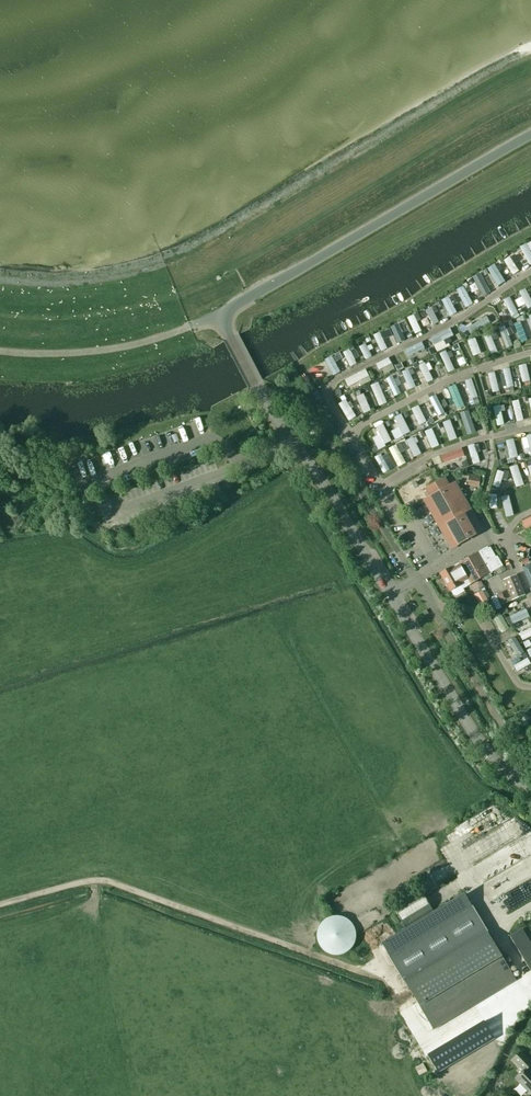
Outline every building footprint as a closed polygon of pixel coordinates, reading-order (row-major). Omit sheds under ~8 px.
[(511,275),(526,267),(527,269),(530,267),(530,249),(528,243),(512,252),(516,259),(513,261),(509,255),(502,260),(511,275)] [(487,271),(472,278),(479,294),(470,298),(471,300),(506,285),(496,263),(485,268),(487,271)] [(449,315),(472,304),(463,286),(451,292),(456,302),(451,305),(447,296),(424,308),(427,314),(421,317),(418,311),(406,317),(413,333),(434,322),(448,315),(449,315)] [(517,291),(520,297),(513,300),(516,307),(524,304),(526,309),(530,307),(530,303),(525,288),(517,291)] [(509,296),(502,300),(510,316),(517,313),(509,296)] [(520,322),(512,325),(518,344),(526,341),(520,322)] [(394,338),(397,344),(404,340),(395,324),(383,331),(388,341),(394,338)] [(503,325),(493,329),(502,348),(512,344),(503,325)] [(430,336),(434,351),(446,348),(444,341),(456,337),(454,330),(430,336)] [(489,333),(482,336),(489,354),(499,350),(495,340),(492,341),(489,333)] [(380,334),(371,338),(378,354),(387,350),(380,334)] [(471,357),(479,355),(474,337),(466,339),(471,357)] [(365,343),(357,347),(363,360),(371,356),(365,343)] [(407,356),(424,350),(422,343),(405,349),(407,356)] [(348,349),(340,353),(347,367),(355,364),(348,349)] [(446,373),(453,370),(445,350),(438,353),(446,373)] [(339,372),(337,368),(340,367),(334,354),(322,361),(329,376),(339,372)] [(460,356),(453,359),(456,366),(463,363),(460,356)] [(374,363),(376,370),(390,365),(388,358),(374,363)] [(426,361),(417,365),(425,383),(435,378),(426,361)] [(307,386),(322,379),(315,364),(300,371),(307,386)] [(526,364),(517,365),(519,382),(527,382),(526,364)] [(440,365),(434,368),(438,376),(444,373),(440,365)] [(501,370),(505,391),(512,390),(508,368),(501,370)] [(408,390),(415,387),(407,369),(400,372),(408,390)] [(364,370),(338,382),(342,389),(367,377),(364,370)] [(493,372),(486,374),(490,393),(498,391),(493,372)] [(391,376),(385,378),(392,397),(398,394),(391,376)] [(478,378),(481,387),(486,385),(483,376),(478,378)] [(469,399),(476,396),(470,379),(463,381),(469,399)] [(368,388),(376,408),(386,404),(377,384),(368,388)] [(453,404),(461,402),(455,385),(448,387),(453,404)] [(363,394),(355,396),(359,410),(367,408),(363,394)] [(441,416),(433,396),(426,398),(425,395),(418,398),(427,421),(441,416)] [(336,405),(341,415),(349,410),(344,400),(336,405)] [(509,402),(514,421),(522,419),(516,400),(509,402)] [(498,405),(491,407),(495,426),(502,425),(498,405)] [(401,436),(409,432),(400,413),(391,418),(401,436)] [(469,415),(458,419),(463,434),(470,432),(467,424),(472,422),(469,415)] [(391,441),(386,432),(391,430),(386,421),(371,430),(381,447),(391,441)] [(447,443),(454,441),(448,424),(442,426),(447,443)] [(423,431),(429,448),(436,446),(430,429),(423,431)] [(410,439),(396,447),(395,445),(386,451),(396,467),(404,462),(403,460),(425,446),(420,438),(412,443),(410,439)] [(512,439),(504,441),(507,459),(515,458),(512,439)] [(473,444),(466,446),(470,465),(477,463),(473,444)] [(199,448),(188,452),(189,457),(200,454),(199,448)] [(460,450),(442,455),(443,462),(462,457),(460,450)] [(380,473),(387,470),(379,456),(373,459),(380,473)] [(515,465),(507,468),(514,488),(522,485),(515,465)] [(489,487),(497,489),(502,472),(494,470),(489,487)] [(480,477),(469,475),(467,485),(479,487),(480,477)] [(449,485),(445,477),(424,489),(429,497),(423,500),(450,550),(483,531),(455,482),(449,485)] [(530,525),(530,516),(517,524),(521,531),(530,525)] [(440,573),(450,591),(451,590),(453,595),(454,595),(456,596),(457,595),(458,595),(465,591),(463,588),(490,573),(499,568),(488,547),(478,553),(478,552),(458,563),(459,563),(451,568),(440,573)] [(524,595),(516,575),(503,581),(511,601),(524,595)] [(465,597),(467,603),(481,599),(479,593),(465,597)] [(493,605),(503,600),(500,593),(489,597),(493,605)] [(510,625),(527,617),(524,610),(506,618),(510,625)] [(498,614),(484,622),(488,630),(494,627),(498,634),(506,629),(498,614)] [(517,634),(520,640),(530,636),(530,628),(517,634)] [(474,646),(483,641),(479,635),(470,640),(474,646)] [(515,657),(523,651),(511,637),(504,643),(515,657)] [(525,658),(511,666),(517,678),(525,674),(522,668),(530,663),(530,665),(530,660),(527,662),(525,658)] [(496,695),(505,689),(498,679),(489,685),(496,695)] [(507,711),(516,705),(509,694),(499,700),(507,711)] [(434,847),(426,849),(429,858),(436,856),(434,847)] [(491,868),(465,868),(465,874),(471,874),(471,881),(483,881),(483,877),(491,877),(491,868)] [(486,894),(488,899),(512,886),(509,881),(501,885),(499,879),(489,884),(489,885),(482,889),(479,884),(472,888),(477,898),(486,894)] [(511,898),(523,903),(528,893),(515,887),(511,898)] [(433,911),(421,891),(393,908),(405,928),(433,911)] [(436,1030),(517,981),(504,960),(507,959),(500,948),(498,950),(474,911),(465,895),(397,937),(384,945),(436,1030)] [(326,948),(331,951),(337,952),(343,951),(348,949),(353,944),(355,939),(356,933),(354,926),(350,921),(345,917),(338,916),(331,917),(325,921),(322,926),(320,931),(320,937),(322,943),(326,948)] [(510,936),(530,970),(530,969),(530,945),(521,929),(510,936)] [(431,1056),(441,1074),(497,1039),(486,1022),(431,1056)] [(528,1068),(530,1066),(530,1062),(521,1051),(512,1060),(522,1070),(514,1078),(526,1090),(527,1089),(530,1093),(530,1072),(528,1068)] [(504,1090),(513,1086),(510,1079),(501,1084),(504,1090)]
